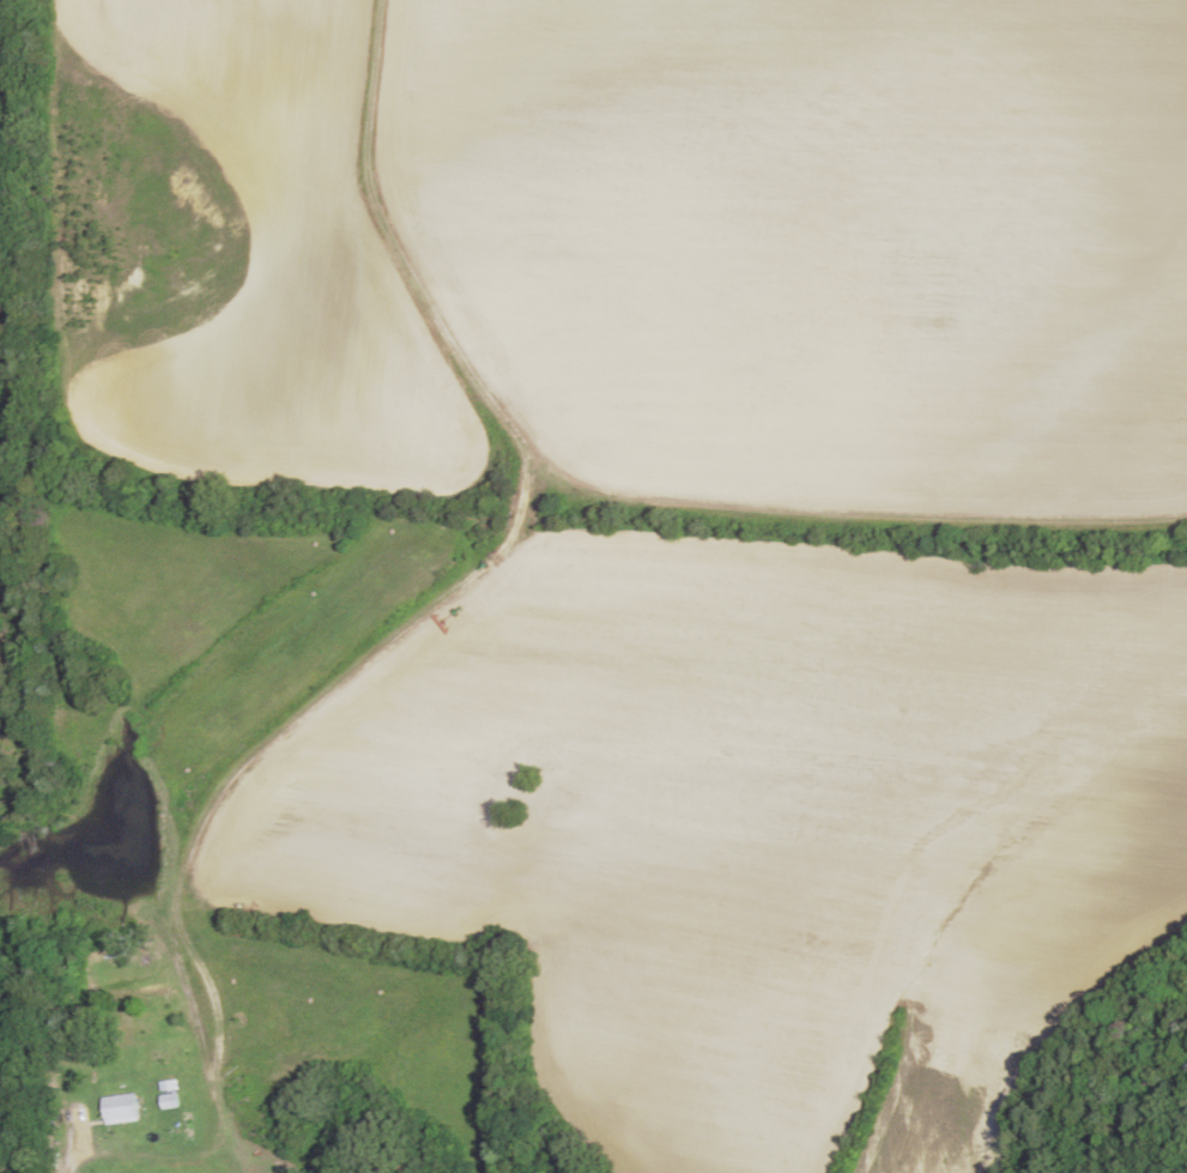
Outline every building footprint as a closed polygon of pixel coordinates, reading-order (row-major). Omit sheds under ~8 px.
[(103,1097),(105,1124),(139,1122),(137,1095),(103,1097)]
